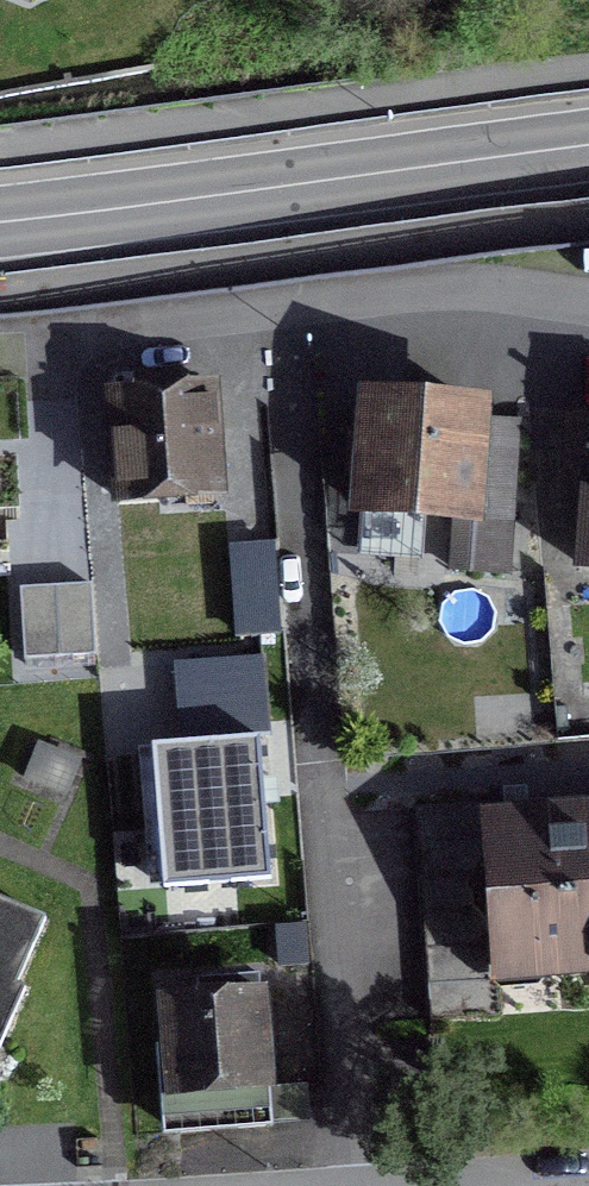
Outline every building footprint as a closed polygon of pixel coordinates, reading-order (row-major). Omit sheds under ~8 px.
[(133,382),(134,397),(110,399),(117,500),(213,493),(205,392),(167,395),(166,380),(133,382)] [(344,475),(359,476),(357,511),(451,517),(447,570),(501,574),(512,426),(475,424),(476,412),(365,403),(362,440),(347,439),(344,475)] [(569,418),(565,468),(588,470),(588,420),(569,418)] [(580,508),(575,568),(588,569),(588,509),(580,508)] [(208,634),(274,629),(267,546),(201,551),(208,634)] [(92,584),(21,589),(26,661),(97,656),(92,584)] [(160,886),(271,881),(267,787),(265,743),(155,747),(160,886)] [(495,974),(484,824),(483,805),(412,811),(426,1024),(498,1019),(495,974)] [(495,974),(588,967),(588,817),(484,824),(495,974)] [(20,993),(11,989),(40,924),(0,907),(0,1037),(20,993)] [(208,998),(161,1002),(171,1136),(267,1129),(256,994),(231,996),(230,980),(207,982),(208,998)]
